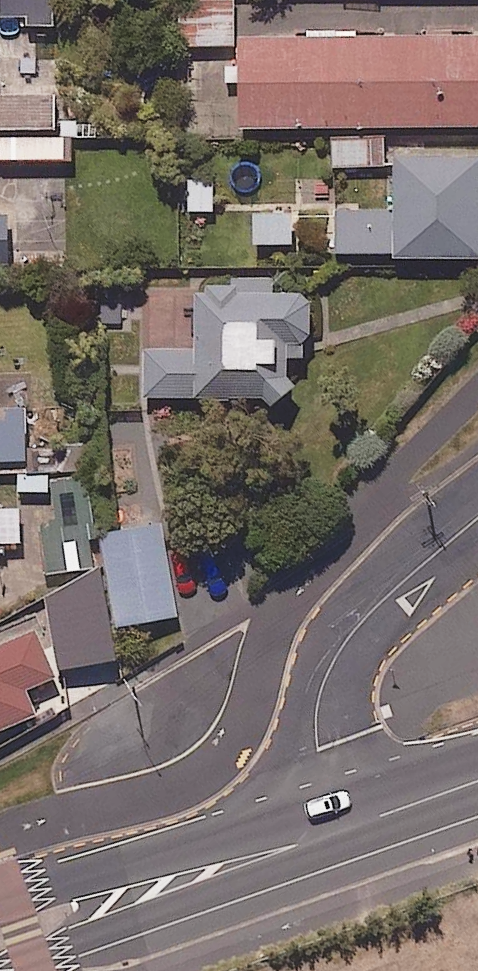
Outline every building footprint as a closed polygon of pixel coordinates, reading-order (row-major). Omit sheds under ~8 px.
[(57,24),(57,0),(0,0),(0,15),(27,15),(27,25),(57,24)] [(182,42),(235,41),(235,0),(181,0),(182,42)] [(243,32),(243,59),(225,60),(225,82),(244,82),(244,122),(477,119),(477,29),(243,32)] [(0,92),(0,123),(56,122),(56,90),(0,92)] [(387,133),(335,131),(334,162),(386,163),(387,133)] [(395,147),(394,206),(339,205),(338,250),(477,251),(477,148),(395,147)] [(216,172),(185,172),(185,214),(217,213),(216,172)] [(296,208),(257,205),(255,236),(294,239),(296,208)] [(11,258),(10,209),(0,209),(0,258),(11,258)] [(291,350),(304,351),(305,331),(311,331),(313,288),(276,286),(277,276),(201,273),(197,346),(147,344),(145,392),(275,397),(298,379),(290,369),(291,350)] [(27,457),(26,404),(0,405),(0,458),(27,457)] [(53,491),(54,527),(42,528),(43,569),(90,568),(89,534),(96,534),(95,470),(17,472),(18,491),(53,491)] [(20,537),(21,502),(0,502),(0,537),(20,537)] [(179,610),(162,518),(102,529),(119,621),(179,610)] [(100,567),(74,572),(48,590),(62,663),(116,652),(100,567)] [(35,624),(0,640),(0,725),(37,708),(27,685),(56,672),(35,624)]
